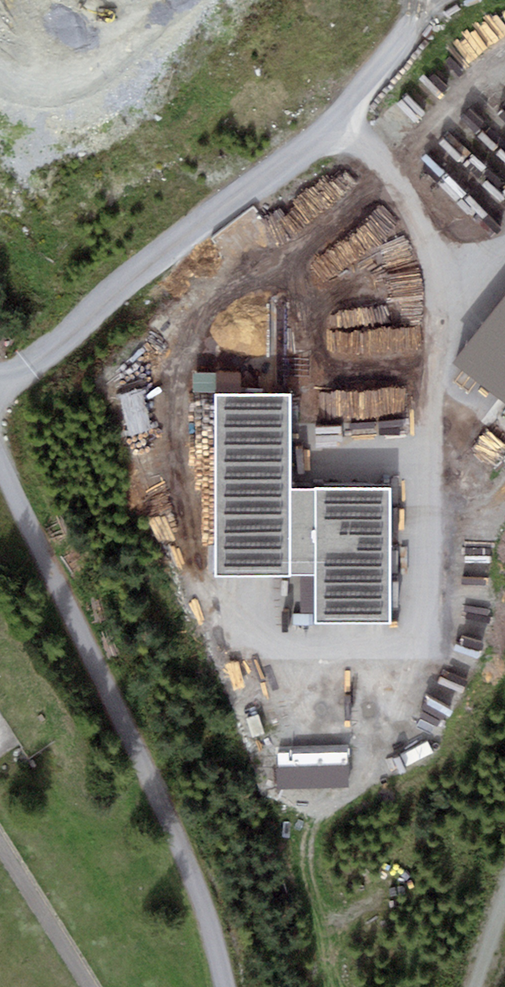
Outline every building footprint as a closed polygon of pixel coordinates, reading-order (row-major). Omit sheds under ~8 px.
[(444,181),(457,192),(458,206),(495,237),(504,225),(504,113),(502,117),(503,129),(485,130),(444,181)] [(452,363),(504,404),(504,295),(452,363)] [(391,623),(391,488),(291,489),(291,394),(214,395),(215,576),(314,575),(314,623),(391,623)] [(347,751),(278,753),(279,789),(348,787),(347,751)]
